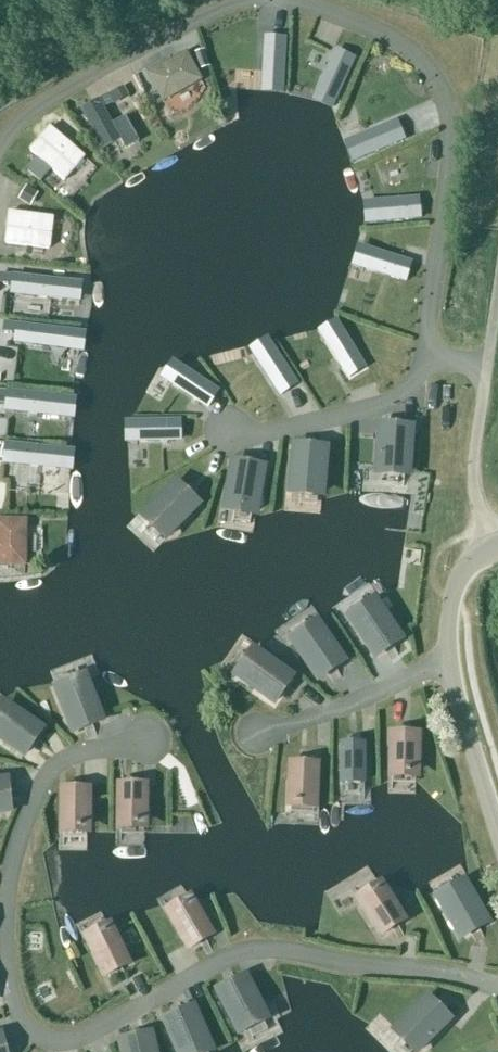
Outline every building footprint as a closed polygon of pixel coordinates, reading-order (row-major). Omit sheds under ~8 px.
[(285,39),(268,38),(267,45),(265,45),(263,82),(283,83),(285,39)] [(354,59),(338,51),(335,59),(333,58),(318,91),(336,99),(354,59)] [(210,68),(204,52),(196,55),(202,71),(210,68)] [(148,76),(163,103),(201,82),(186,55),(148,76)] [(128,96),(124,88),(110,96),(114,104),(128,96)] [(120,141),(99,102),(83,111),(103,150),(120,141)] [(389,126),(355,140),(363,158),(404,141),(397,125),(390,128),(389,126)] [(83,158),(48,131),(30,155),(65,182),(83,158)] [(39,194),(27,187),(19,201),(31,208),(39,194)] [(412,200),(375,203),(377,223),(421,219),(420,201),(412,202),(412,200)] [(52,219),(9,214),(6,245),(49,250),(52,219)] [(405,261),(370,251),(364,269),(406,283),(412,266),(404,264),(405,261)] [(69,283),(13,277),(12,290),(23,291),(22,296),(67,301),(69,283)] [(73,333),(17,326),(15,338),(33,341),(33,346),(70,351),(73,333)] [(365,369),(342,331),(325,342),(344,373),(346,372),(351,378),(365,369)] [(297,386),(273,349),(256,360),(276,390),(278,389),(283,395),(297,386)] [(219,393),(182,369),(171,385),(201,405),(203,403),(209,408),(219,393)] [(63,399),(7,393),(6,407),(14,408),(14,413),(61,418),(63,399)] [(181,422),(136,423),(137,443),(173,442),(173,440),(181,440),(181,422)] [(411,431),(381,429),(378,472),(408,474),(411,431)] [(4,463),(4,460),(12,460),(12,466),(59,470),(61,451),(5,445),(0,445),(0,462),(4,463)] [(326,451),(295,448),(291,492),(322,495),(326,451)] [(263,470),(233,465),(226,508),(256,513),(263,470)] [(197,507),(175,486),(145,517),(167,538),(197,507)] [(0,522),(0,566),(26,567),(27,522),(0,522)] [(376,604),(351,621),(375,657),(401,640),(376,604)] [(319,627),(294,644),(318,680),(343,663),(319,627)] [(256,653),(238,678),(274,703),(291,678),(256,653)] [(86,681),(58,692),(73,733),(102,722),(86,681)] [(0,714),(0,740),(24,756),(41,730),(5,706),(0,714)] [(394,735),(394,773),(416,773),(417,736),(394,735)] [(342,746),(342,783),(364,783),(365,746),(342,746)] [(294,766),(291,803),(315,804),(316,767),(294,766)] [(0,783),(0,813),(9,812),(6,782),(0,783)] [(121,787),(121,824),(144,824),(144,788),(121,787)] [(65,791),(64,828),(87,829),(87,792),(65,791)] [(487,924),(465,886),(439,902),(461,939),(487,924)] [(383,935),(403,923),(383,892),(364,904),(383,935)] [(191,949),(211,937),(192,906),(172,917),(191,949)] [(90,943),(107,976),(127,966),(111,933),(90,943)] [(219,993),(238,1032),(266,1018),(246,979),(219,993)] [(449,1021),(427,1000),(397,1031),(418,1051),(419,1051),(449,1021)] [(194,1010),(165,1022),(178,1051),(208,1051),(211,1051),(194,1010)] [(151,1037),(121,1044),(123,1051),(155,1051),(151,1037)]
